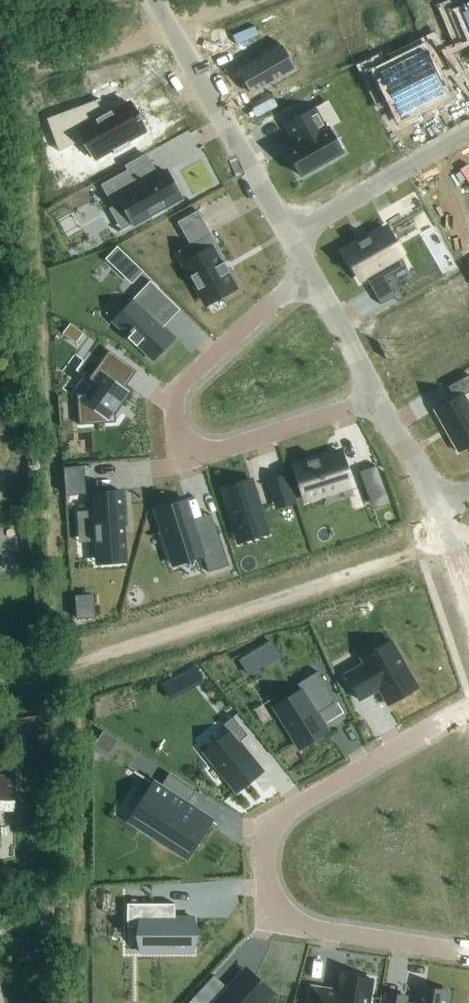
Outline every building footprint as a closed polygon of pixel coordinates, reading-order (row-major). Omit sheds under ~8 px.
[(452,18),(462,42),(468,39),(468,11),(452,18)] [(239,70),(253,94),(295,70),(281,46),(239,70)] [(435,46),(402,63),(423,106),(445,95),(435,75),(446,69),(435,46)] [(402,63),(369,79),(381,102),(392,96),(402,117),(423,106),(402,63)] [(98,105),(48,122),(59,153),(84,139),(97,163),(115,152),(118,157),(131,149),(129,145),(147,134),(132,107),(107,121),(98,105)] [(315,109),(286,125),(298,146),(287,152),(301,177),(326,162),(328,166),(341,159),(339,155),(343,153),(329,128),(326,130),(315,109)] [(167,172),(140,187),(130,169),(101,185),(113,207),(122,203),(133,224),(130,225),(131,227),(133,226),(151,216),(152,219),(167,211),(165,208),(183,198),(182,197),(181,198),(167,172)] [(448,200),(458,221),(447,226),(459,249),(468,244),(468,189),(448,200)] [(178,225),(183,233),(203,222),(198,213),(178,225)] [(387,229),(345,252),(361,280),(365,278),(381,306),(396,297),(380,269),(403,257),(387,229)] [(185,267),(207,307),(235,291),(227,277),(231,275),(230,274),(226,276),(222,268),(227,265),(211,236),(191,247),(197,260),(185,267)] [(137,296),(147,305),(160,292),(150,283),(137,296)] [(113,322),(153,361),(175,338),(175,337),(173,339),(163,328),(164,327),(163,326),(162,328),(134,301),(113,322)] [(98,393),(77,395),(79,426),(116,423),(115,408),(119,402),(123,405),(134,390),(127,385),(137,371),(114,354),(104,368),(99,365),(90,378),(104,388),(100,395),(98,393)] [(435,412),(459,453),(468,448),(468,402),(465,396),(468,394),(468,376),(449,388),(456,400),(435,412)] [(307,463),(295,467),(299,479),(305,498),(347,484),(347,485),(351,483),(348,473),(347,473),(341,453),(331,456),(319,459),(318,459),(317,459),(317,460),(309,463),(308,462),(306,462),(307,463)] [(66,468),(64,468),(66,496),(68,496),(84,494),(82,466),(66,468)] [(377,466),(360,472),(370,499),(385,494),(389,504),(390,504),(377,466)] [(286,476),(269,482),(277,509),(295,503),(286,476)] [(253,530),(266,526),(264,521),(252,480),(221,490),(236,536),(254,531),(253,530)] [(121,492),(92,494),(97,557),(125,555),(121,492)] [(187,501),(156,511),(163,532),(158,534),(163,533),(174,566),(203,556),(208,573),(229,566),(216,525),(196,532),(187,501)] [(95,618),(93,596),(75,597),(77,620),(95,618)] [(271,641),(239,661),(249,677),(280,656),(271,641)] [(379,689),(388,705),(418,688),(392,641),(361,659),(365,664),(345,675),(360,701),(379,689)] [(195,669),(161,688),(168,701),(203,682),(195,669)] [(319,672),(298,685),(302,691),(275,708),(299,749),(328,731),(319,715),(338,703),(319,672)] [(203,751),(235,790),(260,770),(236,742),(246,733),(231,715),(221,723),(228,731),(203,751)] [(104,732),(95,745),(109,754),(117,740),(104,732)] [(169,774),(160,788),(135,772),(134,773),(153,785),(136,812),(193,849),(210,822),(217,826),(218,825),(197,811),(197,812),(187,805),(196,791),(169,774)] [(17,776),(0,776),(0,811),(16,811),(17,776)] [(190,918),(175,918),(175,904),(127,904),(127,928),(145,928),(145,949),(166,949),(166,952),(187,952),(187,949),(190,949),(191,931),(190,931),(190,918)] [(342,975),(339,993),(330,992),(331,990),(312,987),(310,1002),(369,1002),(373,980),(342,975)] [(189,1002),(210,1002),(225,986),(214,976),(189,1002)] [(270,991),(255,978),(250,984),(242,977),(218,1002),(259,1002),(270,991)] [(447,992),(421,988),(418,1002),(445,1002),(447,992)]
